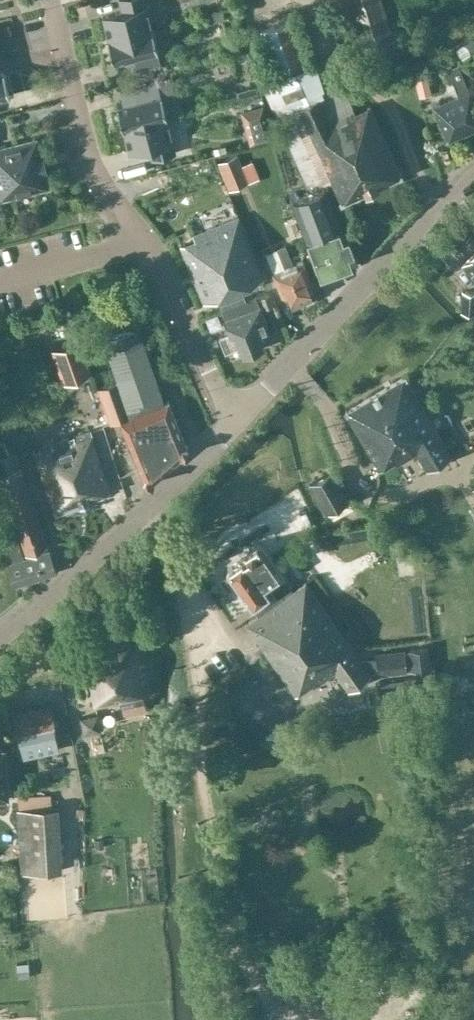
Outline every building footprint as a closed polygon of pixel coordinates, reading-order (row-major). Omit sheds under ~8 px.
[(108,38),(151,27),(144,0),(119,0),(121,11),(102,16),(108,38)] [(370,72),(401,62),(381,0),(347,0),(370,72)] [(189,35),(211,34),(210,18),(189,19),(189,35)] [(313,65),(298,21),(292,23),(291,21),(256,33),(271,79),(262,82),(308,185),(323,178),(325,182),(331,179),(342,201),(401,174),(369,105),(355,111),(341,80),(323,88),(316,64),(313,65)] [(160,63),(151,27),(108,38),(107,38),(113,61),(133,56),(136,68),(160,63)] [(218,63),(202,63),(203,79),(218,78),(218,63)] [(447,139),(473,128),(473,103),(458,65),(444,71),(449,82),(452,81),(458,95),(440,103),(439,101),(432,103),(447,139)] [(431,94),(426,68),(414,71),(420,96),(431,94)] [(9,95),(3,71),(0,72),(0,97),(9,95)] [(122,129),(123,129),(166,118),(160,94),(159,94),(156,82),(120,91),(120,93),(122,92),(125,103),(116,105),(122,129)] [(262,105),(249,108),(258,140),(271,137),(262,105)] [(175,152),(166,118),(123,129),(129,151),(148,146),(151,158),(175,152)] [(0,147),(0,199),(49,186),(37,138),(0,147)] [(237,154),(218,161),(229,188),(247,180),(237,154)] [(357,262),(348,236),(342,238),(324,188),(293,200),(320,276),(357,262)] [(183,252),(204,302),(263,278),(238,216),(192,234),(194,239),(197,246),(183,252)] [(284,246),(256,257),(270,290),(278,287),(281,295),(287,292),(292,303),(301,299),(304,301),(314,296),(314,293),(316,292),(314,288),(317,286),(313,278),(310,279),(302,259),(291,264),(284,246)] [(473,277),(473,254),(463,264),(473,277)] [(462,291),(461,310),(473,311),(473,291),(462,291)] [(265,293),(259,295),(262,303),(268,301),(265,293)] [(266,320),(256,297),(237,305),(240,313),(225,319),(231,332),(225,335),(230,348),(240,344),(243,351),(261,343),(259,339),(269,335),(263,321),(266,320)] [(94,309),(118,380),(128,377),(135,396),(159,388),(138,325),(129,327),(119,302),(94,309)] [(90,372),(79,340),(52,350),(64,381),(90,372)] [(416,452),(426,470),(450,455),(404,376),(345,411),(379,468),(394,460),(396,463),(416,452)] [(118,380),(98,387),(110,423),(119,419),(144,481),(151,483),(185,454),(186,446),(168,400),(163,402),(159,388),(135,396),(128,377),(118,380)] [(110,491),(90,431),(33,451),(54,513),(96,499),(95,497),(110,491)] [(0,440),(0,478),(25,553),(47,545),(15,450),(8,452),(4,439),(0,440)] [(332,470),(309,483),(326,513),(348,500),(332,470)] [(56,571),(49,550),(23,557),(16,536),(2,542),(9,563),(8,563),(14,581),(24,578),(25,581),(56,571)] [(411,561),(393,541),(383,550),(401,570),(411,561)] [(234,583),(257,616),(294,590),(262,543),(256,543),(249,549),(247,554),(228,566),(226,571),(227,573),(220,578),(228,588),(234,583)] [(246,623),(295,693),(312,682),(314,685),(335,670),(348,690),(370,674),(305,582),(294,590),(257,616),(246,623)] [(95,706),(120,701),(122,713),(147,708),(145,695),(151,694),(141,640),(82,652),(90,692),(93,691),(95,706)] [(430,668),(428,647),(409,649),(410,670),(430,668)] [(406,673),(403,650),(375,653),(377,676),(406,673)] [(57,735),(51,708),(13,716),(19,743),(57,735)] [(81,717),(84,733),(100,730),(97,714),(81,717)] [(4,748),(0,749),(0,800),(8,799),(4,748)] [(62,870),(58,807),(16,810),(20,873),(62,870)]
